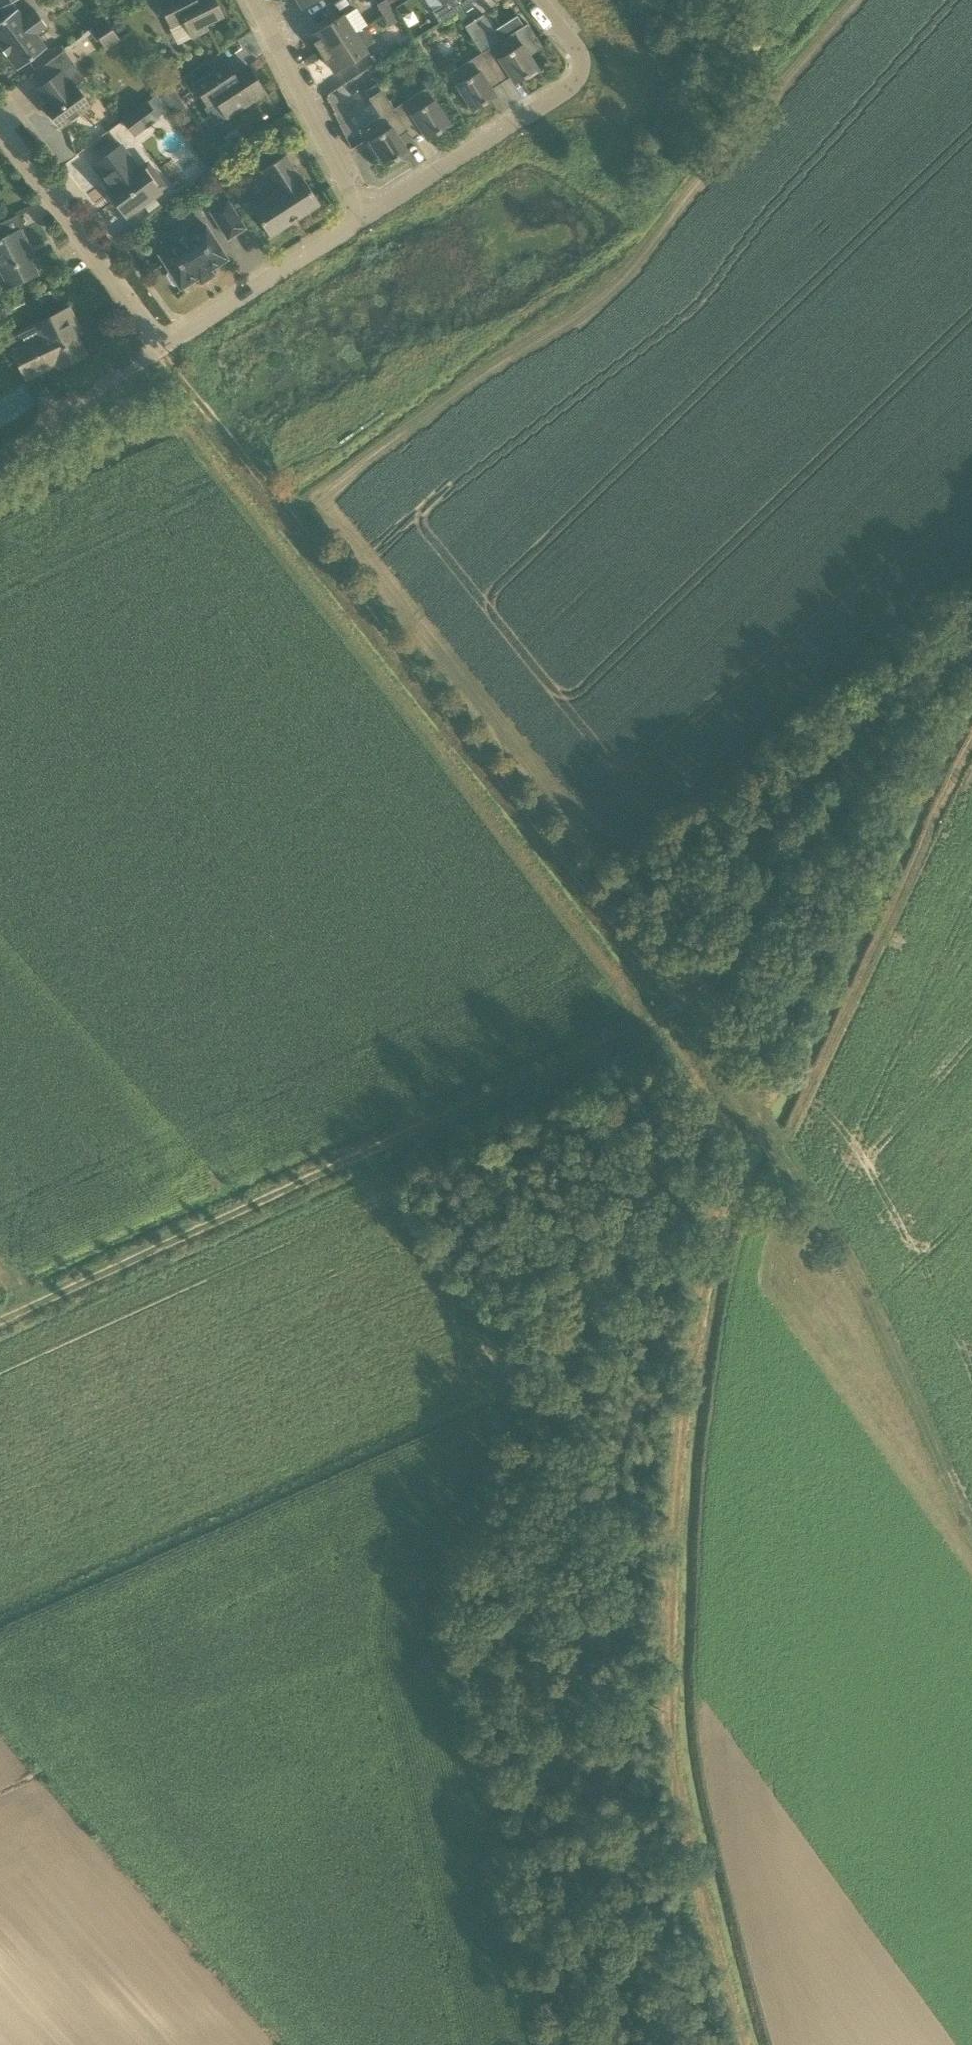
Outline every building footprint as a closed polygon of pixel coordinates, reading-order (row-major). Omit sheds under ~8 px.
[(18,69),(47,47),(36,33),(46,26),(35,9),(23,17),(17,8),(13,1),(15,0),(0,0),(0,8),(5,18),(0,22),(0,47),(6,55),(7,54),(18,69)] [(190,0),(162,0),(159,2),(171,27),(185,20),(193,38),(208,30),(206,26),(223,17),(215,0),(193,0),(190,1),(190,0)] [(316,0),(297,0),(302,9),(316,0)] [(460,10),(454,0),(440,0),(443,4),(432,11),(440,22),(460,10)] [(393,9),(383,15),(389,25),(399,19),(393,9)] [(322,54),(356,33),(344,14),(310,35),(322,54)] [(106,49),(120,40),(104,17),(91,26),(106,49)] [(538,69),(531,57),(541,50),(525,25),(515,31),(482,52),(490,65),(500,59),(515,83),(538,69)] [(335,73),(368,52),(356,33),(322,54),(335,73)] [(473,110),(496,96),(481,71),(490,65),(482,52),(449,73),(473,110)] [(233,75),(226,63),(194,84),(209,105),(217,100),(228,117),(265,93),(248,66),(233,75)] [(73,64),(38,90),(47,103),(44,105),(60,127),(68,121),(70,123),(83,113),(82,111),(90,105),(73,84),(74,83),(82,77),(73,64)] [(328,92),(335,107),(366,92),(359,77),(328,92)] [(450,125),(427,87),(394,108),(402,121),(403,121),(412,115),(427,139),(450,125)] [(168,110),(181,100),(172,88),(160,98),(168,110)] [(402,121),(394,108),(382,90),(369,98),(381,117),(359,130),(374,154),(376,153),(385,166),(408,151),(399,136),(409,130),(403,121),(402,121)] [(160,117),(159,116),(147,101),(146,100),(121,119),(135,137),(160,117)] [(148,160),(142,164),(141,162),(138,164),(123,144),(109,154),(93,166),(118,198),(114,201),(127,217),(162,191),(162,190),(167,185),(148,160)] [(300,179),(285,155),(262,170),(277,194),(253,209),(270,236),(289,224),(288,222),(300,214),(301,216),(320,204),(303,177),(300,179)] [(229,239),(245,228),(228,201),(211,211),(229,239)] [(1,224),(0,224),(0,269),(9,286),(38,273),(27,250),(31,248),(22,229),(7,236),(1,224)] [(227,259),(206,225),(191,235),(186,228),(171,237),(175,245),(160,254),(170,271),(168,275),(174,283),(179,284),(181,288),(227,259)] [(57,368),(86,354),(77,335),(82,333),(70,308),(35,325),(41,337),(13,350),(26,378),(55,364),(57,368)]
